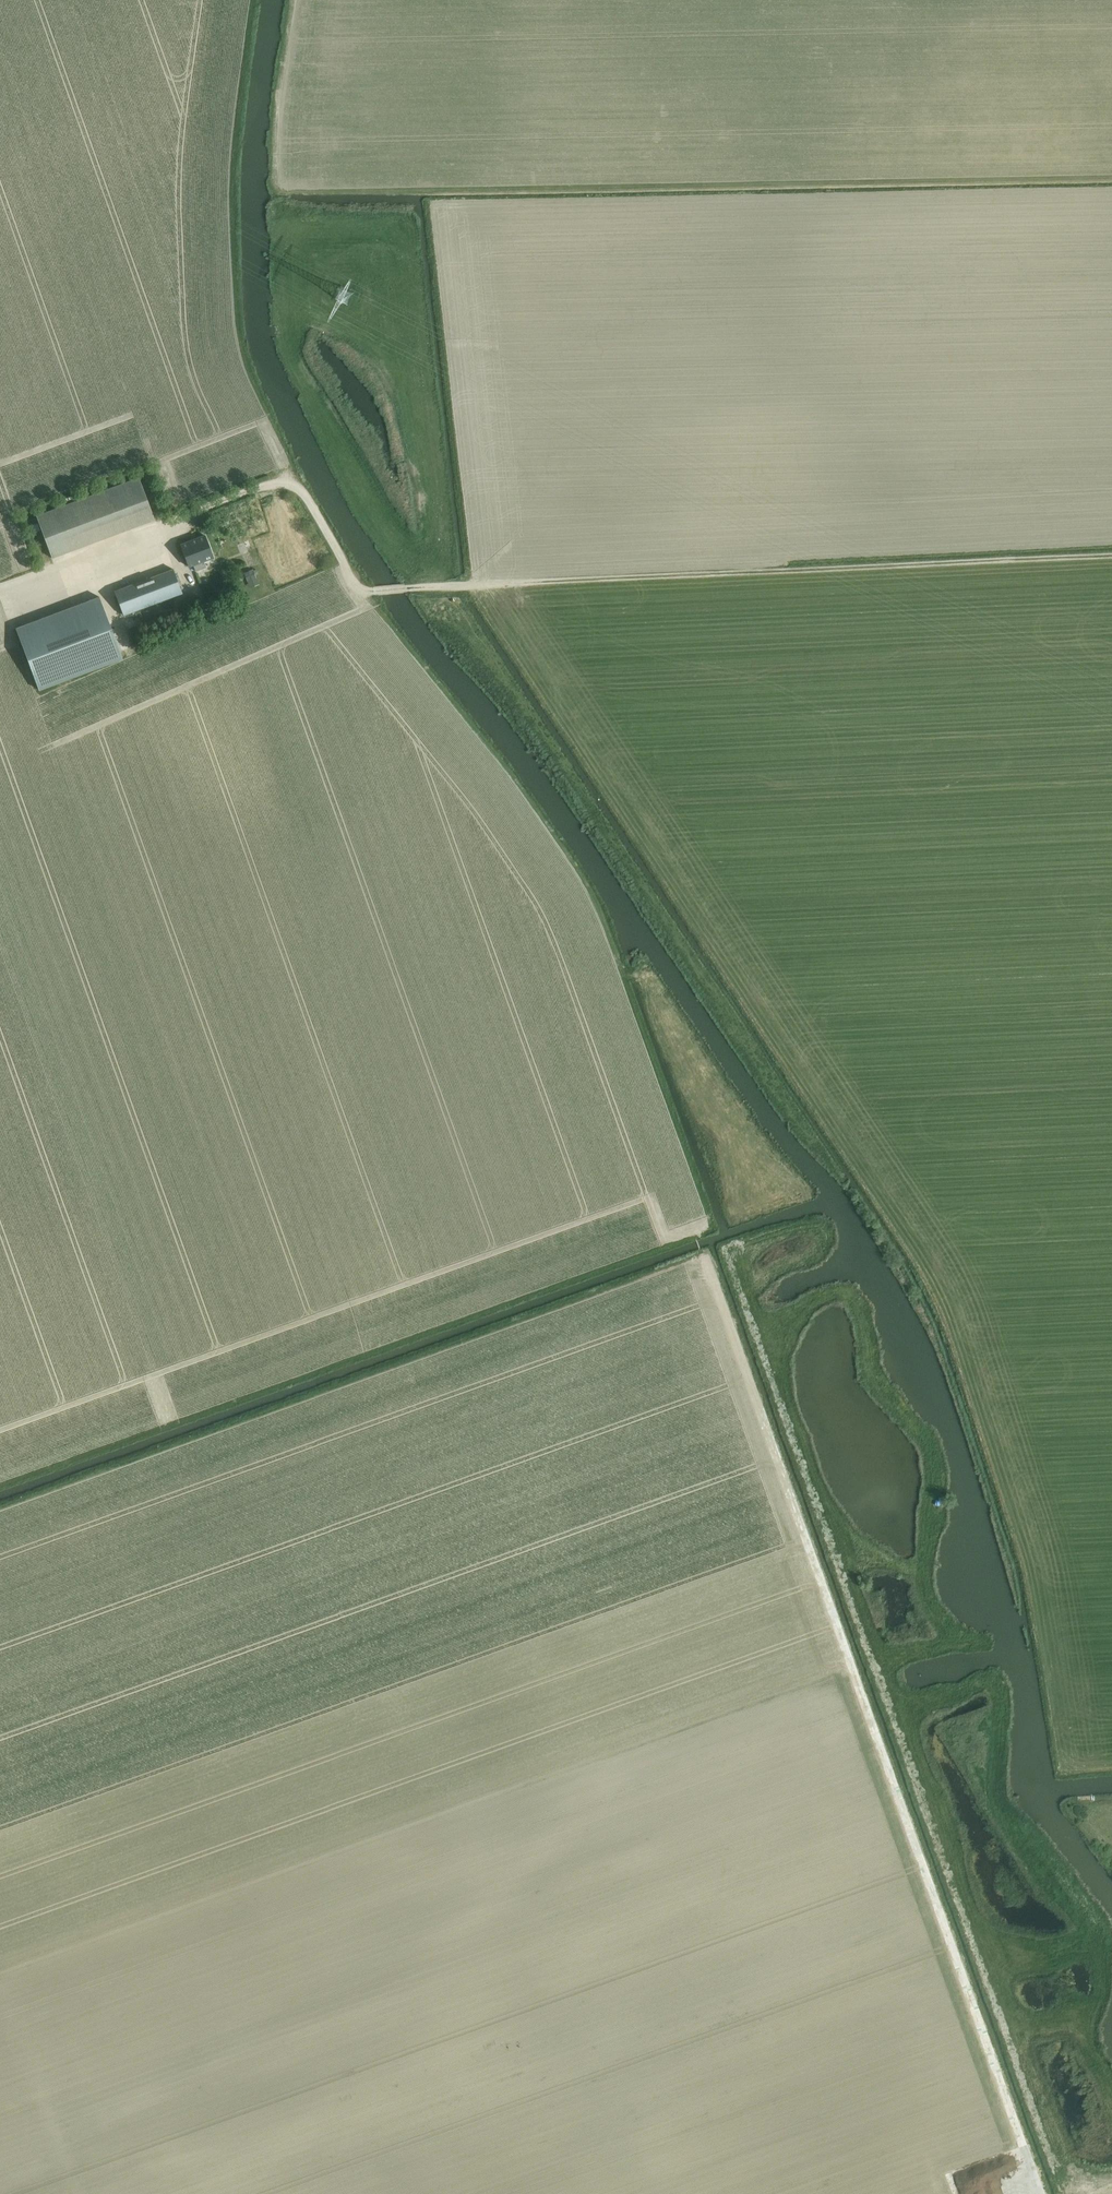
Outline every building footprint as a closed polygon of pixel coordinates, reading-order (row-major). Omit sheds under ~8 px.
[(139,478),(78,501),(75,494),(63,499),(65,506),(36,517),(51,558),(154,519),(139,478)] [(213,557),(205,535),(180,544),(188,566),(193,565),(195,571),(206,567),(203,561),(213,557)] [(123,615),(182,593),(173,569),(114,591),(123,615)] [(71,603),(97,593),(96,589),(70,599),(71,603)] [(99,596),(15,628),(39,690),(122,659),(99,596)]
